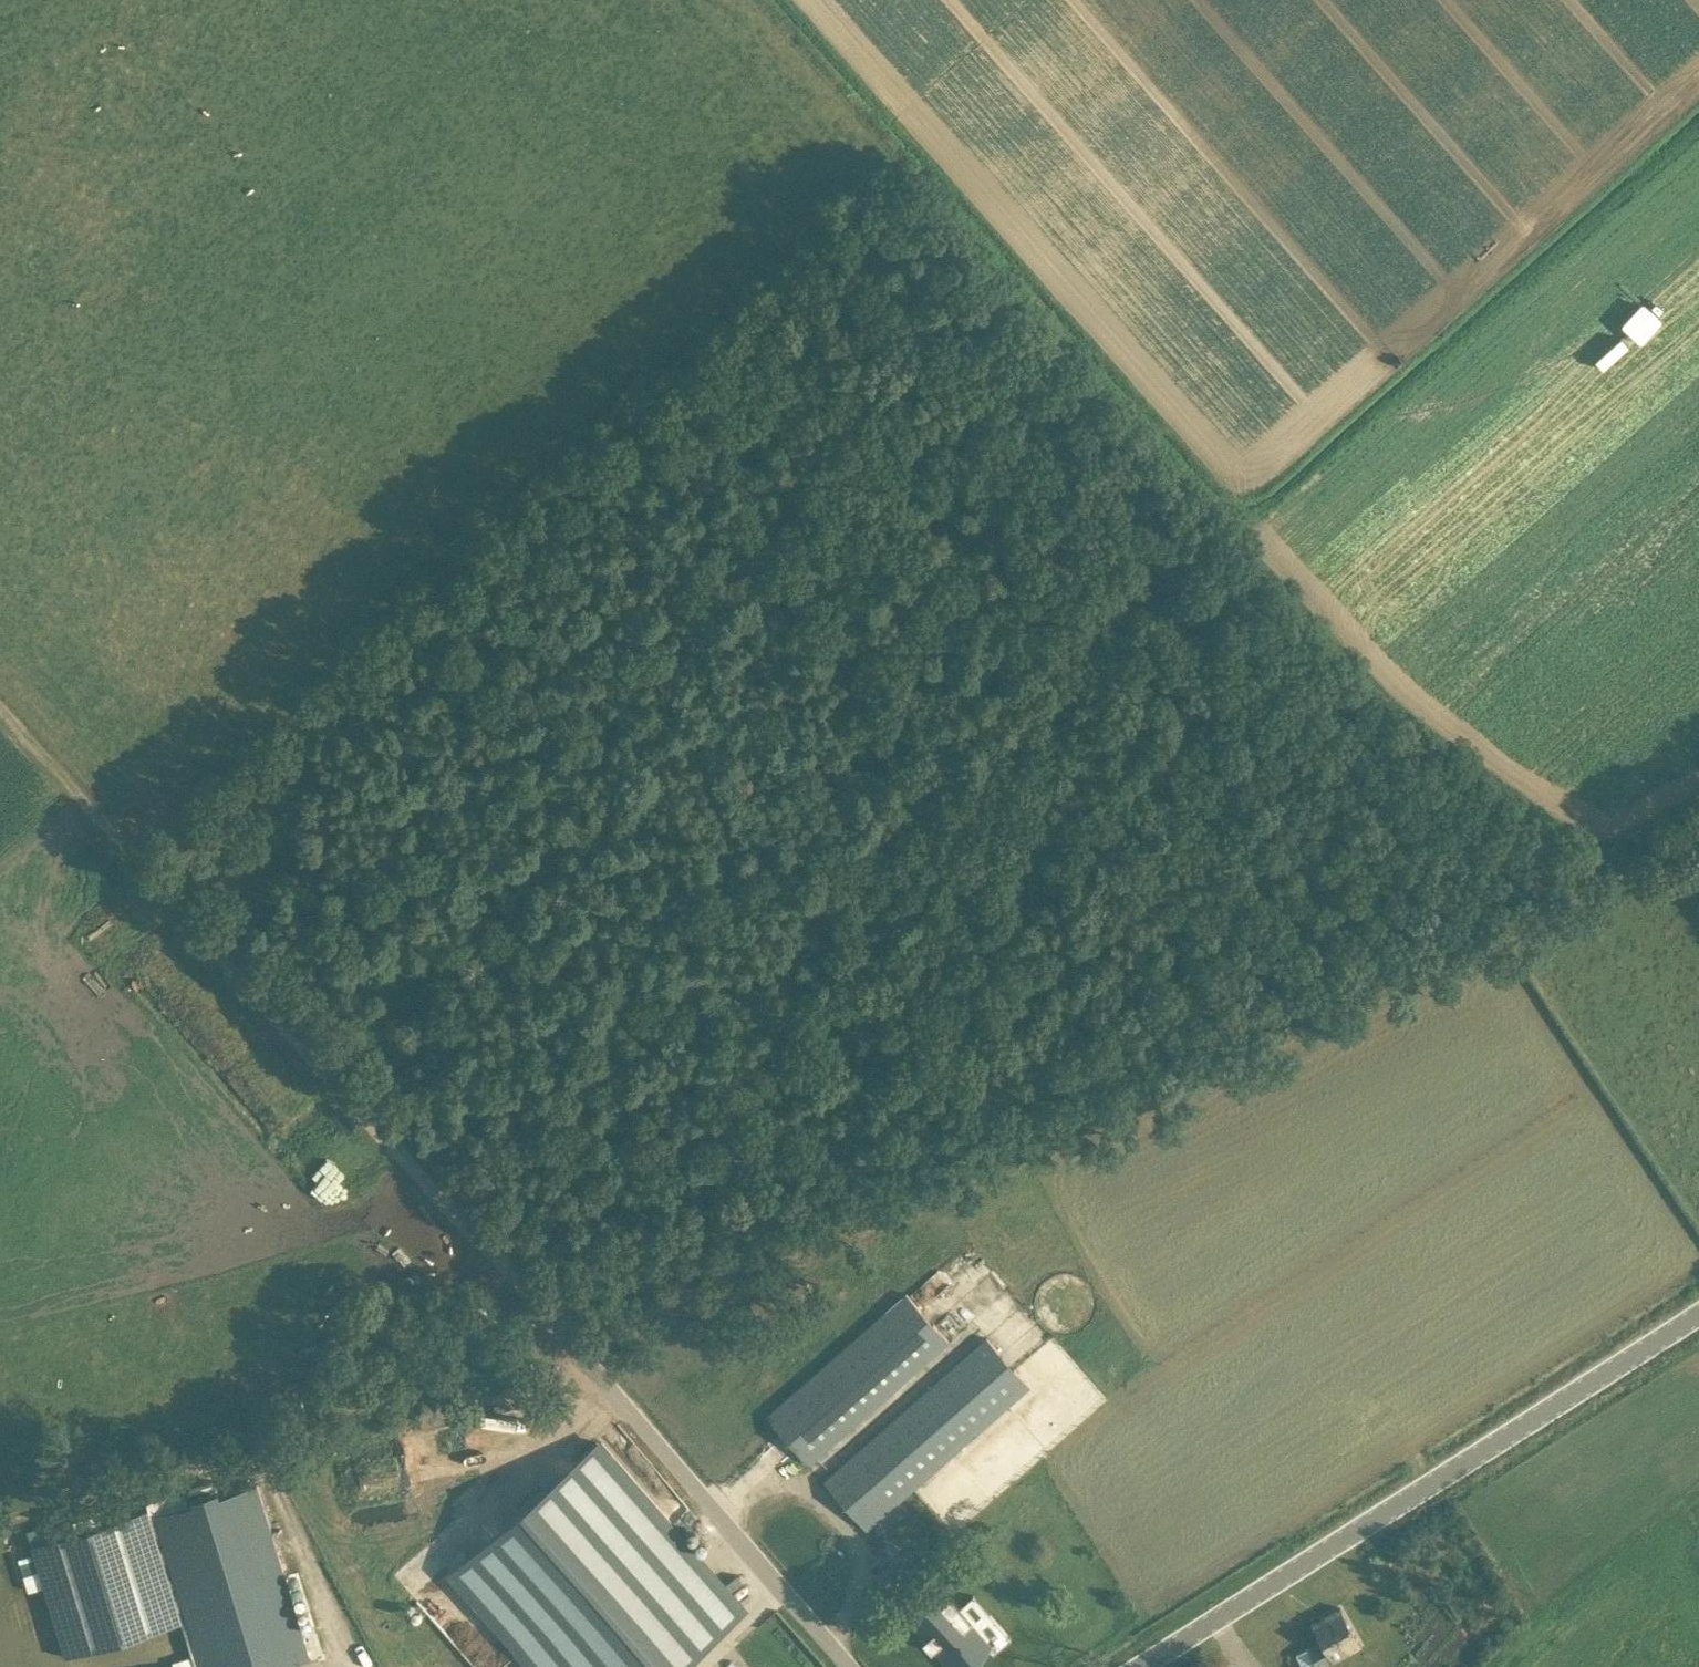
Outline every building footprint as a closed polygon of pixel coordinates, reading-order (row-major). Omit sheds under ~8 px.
[(950,1341),(919,1306),(908,1293),(784,1401),(767,1415),(810,1463),(827,1448),(950,1341)] [(884,1513),(1008,1407),(1031,1387),(989,1338),(841,1465),(824,1480),(867,1528),(884,1513)] [(597,1442),(450,1571),(535,1666),(678,1666),(744,1608),(597,1442)] [(99,1639),(107,1666),(185,1666),(170,1617),(182,1613),(198,1666),(277,1666),(322,1653),(273,1493),(156,1528),(179,1605),(159,1611),(161,1619),(99,1638),(99,1639)] [(948,1593),(914,1622),(953,1666),(963,1666),(991,1643),(948,1593)] [(1322,1639),(1308,1647),(1319,1666),(1333,1659),(1333,1660),(1362,1643),(1341,1606),(1312,1623),(1322,1639)]
